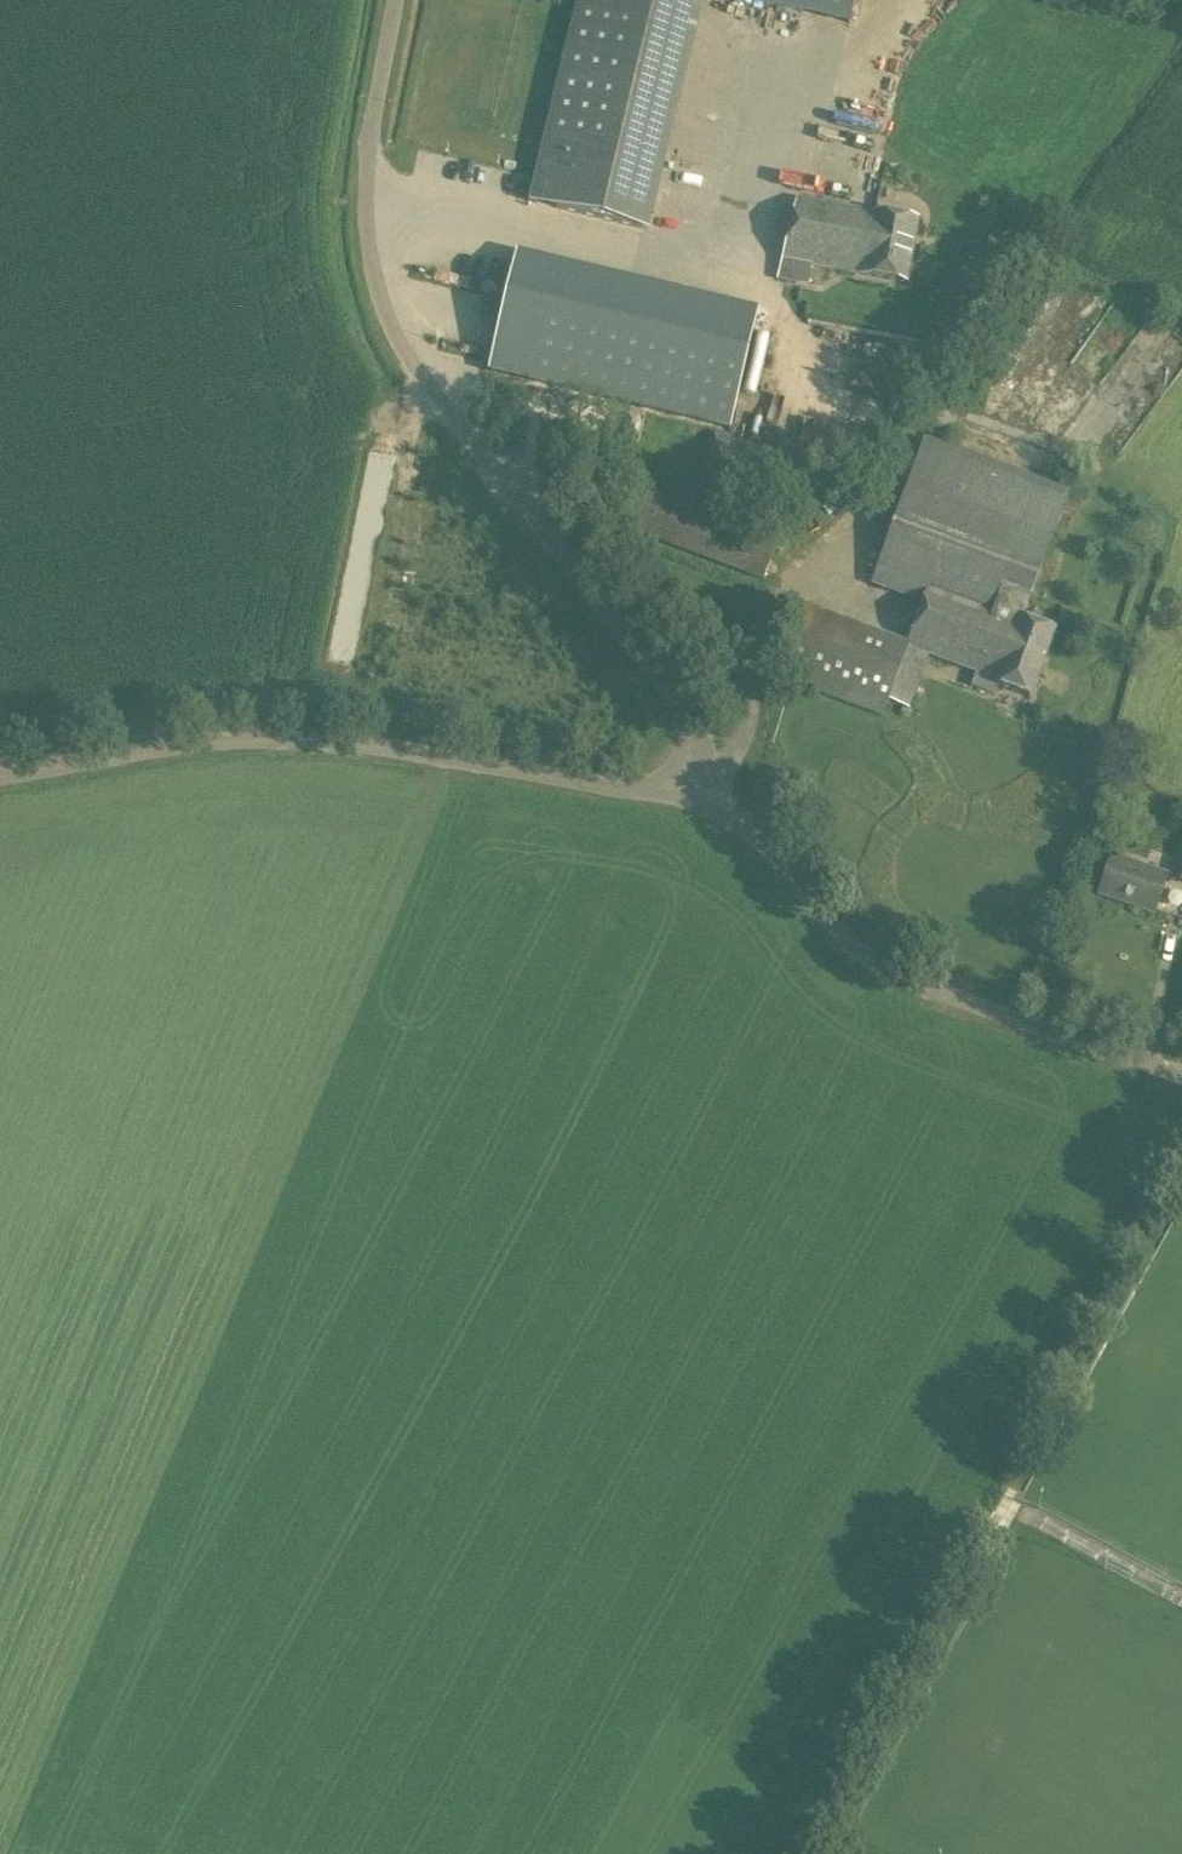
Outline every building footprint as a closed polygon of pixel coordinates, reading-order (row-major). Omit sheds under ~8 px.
[(662,150),(704,0),(579,0),(550,123),(662,150)] [(856,0),(750,0),(851,25),(856,0)] [(643,230),(662,150),(550,123),(530,203),(643,230)] [(908,284),(920,221),(875,213),(876,211),(797,198),(782,259),(777,280),(809,285),(812,267),(864,276),(908,284)] [(532,382),(561,263),(517,252),(488,372),(532,382)] [(768,508),(785,454),(715,433),(698,487),(768,508)] [(1031,699),(1055,632),(1023,621),(1070,492),(925,438),(872,585),(923,604),(909,645),(806,607),(779,680),(884,718),(910,648),(977,672),(972,687),(995,695),(997,687),(1031,699)] [(764,581),(778,542),(646,490),(629,531),(764,581)] [(1181,844),(1169,878),(1181,883),(1181,844)] [(1155,915),(1168,876),(1113,857),(1100,897),(1155,915)]
